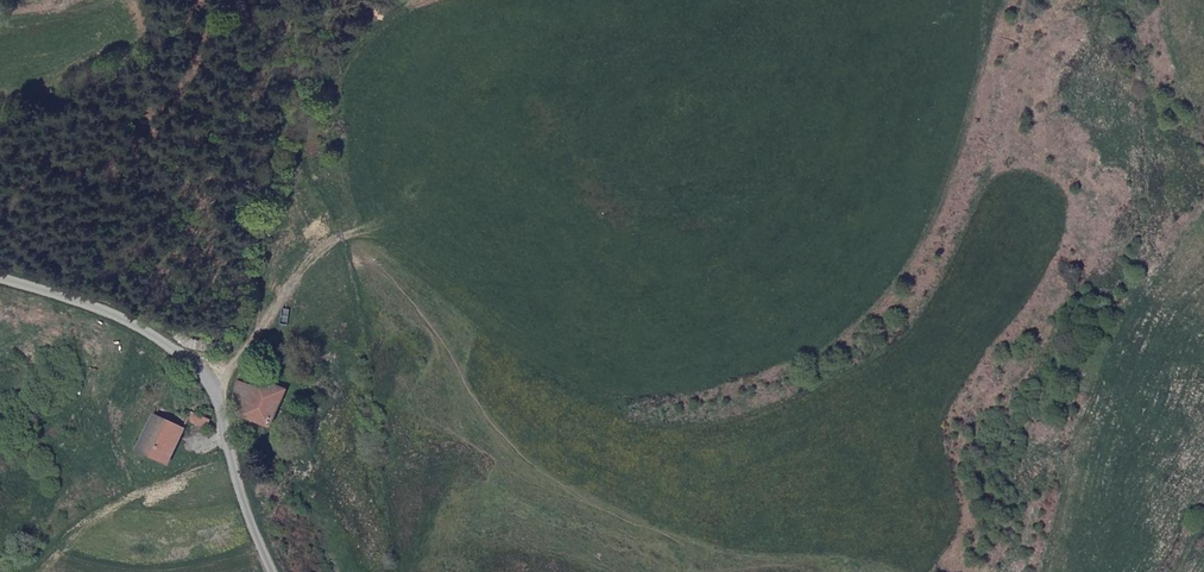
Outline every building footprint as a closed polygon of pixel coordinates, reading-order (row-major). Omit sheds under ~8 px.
[(244,417),(276,429),(290,391),(283,389),(257,379),(254,388),(244,417)] [(241,383),(230,412),(244,417),(254,388),(241,383)] [(189,417),(159,406),(140,451),(169,465),(189,417)]
